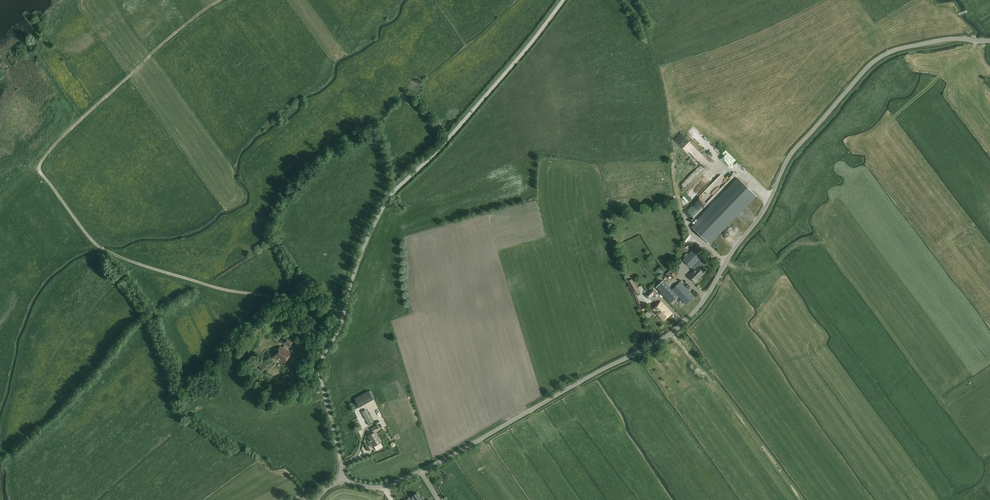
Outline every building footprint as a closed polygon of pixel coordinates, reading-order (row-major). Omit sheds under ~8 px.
[(38,44),(35,48),(39,53),(43,50),(38,44)] [(756,196),(739,179),(692,227),(709,243),(756,196)] [(689,215),(693,218),(696,217),(699,212),(703,211),(713,199),(710,196),(702,199),(701,195),(703,192),(698,188),(695,189),(693,191),(695,195),(700,199),(702,198),(703,201),(697,208),(688,211),(689,215)] [(692,194),(684,202),(689,207),(697,199),(692,194)] [(692,268),(706,253),(697,245),(683,259),(692,268)] [(706,270),(703,266),(703,265),(699,261),(692,269),(695,271),(689,276),(695,282),(700,278),(699,277),(700,276),(701,276),(704,272),(704,273),(705,273),(704,272),(706,270)] [(656,288),(671,303),(678,297),(685,305),(694,296),(681,282),(672,290),(663,281),(656,288)] [(656,298),(659,295),(653,289),(646,296),(649,299),(653,295),(656,298)] [(664,321),(672,313),(661,302),(653,309),(664,321)] [(286,337),(286,338),(283,343),(290,347),(293,341),(286,337)] [(274,357),(280,360),(285,363),(291,353),(280,347),(274,357)] [(362,405),(358,397),(354,399),(359,407),(362,405)] [(366,410),(365,410),(369,419),(366,421),(368,424),(373,422),(366,410)] [(381,443),(375,432),(379,430),(377,426),(371,429),(373,433),(368,436),(369,439),(367,440),(371,447),(373,446),(374,447),(381,443)]
